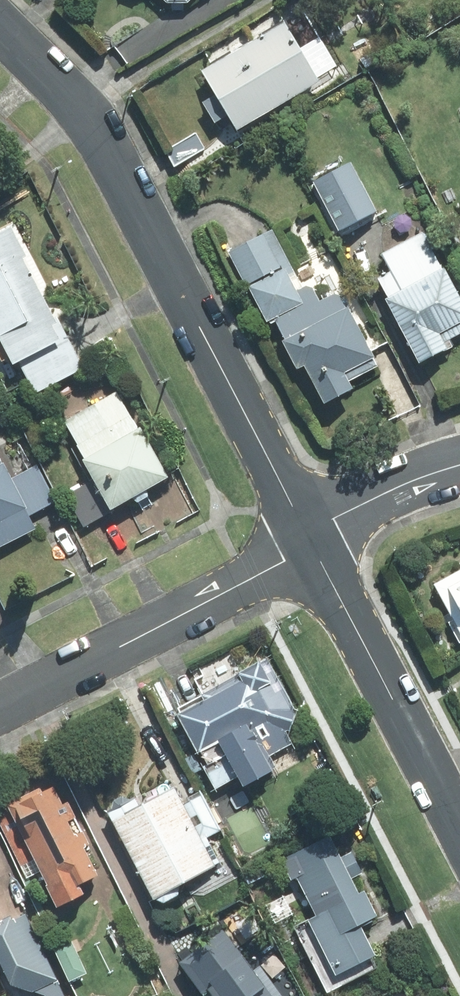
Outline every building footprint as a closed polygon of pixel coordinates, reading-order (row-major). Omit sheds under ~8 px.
[(238,132),(321,84),(286,24),(203,73),(217,96),(204,104),(215,124),(229,116),(238,132)] [(339,233),(378,213),(352,164),(313,184),(339,233)] [(15,366),(21,364),(37,394),(86,369),(65,331),(59,334),(55,327),(60,325),(26,260),(29,258),(13,227),(0,234),(0,339),(1,339),(15,366)] [(303,288),(273,231),(230,253),(268,324),(275,320),(285,340),(283,342),(298,371),(306,367),(326,405),(356,390),(352,383),(381,367),(344,297),(307,286),(303,288)] [(386,301),(420,365),(454,348),(451,342),(459,337),(459,296),(446,270),(443,271),(424,233),(381,255),(391,273),(378,280),(389,299),(386,301)] [(114,510),(171,479),(143,428),(140,430),(119,393),(66,423),(87,460),(85,462),(96,481),(67,497),(85,528),(115,511),(114,510)] [(38,530),(31,517),(57,503),(38,466),(14,479),(5,463),(3,464),(0,458),(0,550),(38,530)] [(435,585),(459,630),(459,571),(435,585)] [(297,712),(269,660),(202,696),(205,702),(179,716),(206,766),(204,767),(217,790),(239,778),(245,789),(275,772),(268,758),(293,745),(286,733),(292,730),(297,712)] [(42,789),(14,803),(19,814),(0,824),(22,867),(36,860),(49,886),(47,887),(58,910),(87,895),(82,885),(100,876),(86,848),(92,845),(70,802),(64,805),(56,788),(45,794),(42,789)] [(113,809),(108,812),(153,900),(223,865),(209,838),(222,832),(203,794),(184,804),(176,789),(142,807),(137,797),(132,800),(123,797),(114,801),(113,809)] [(312,951),(327,979),(336,974),(337,977),(377,957),(362,926),(379,918),(365,891),(361,893),(354,879),(364,874),(353,852),(343,857),(333,837),(280,864),(290,884),(298,880),(310,903),(296,910),(305,928),(308,926),(318,948),(312,951)] [(0,922),(0,960),(13,987),(45,995),(66,995),(27,915),(14,921),(11,916),(0,922)] [(261,966),(255,971),(226,932),(181,964),(205,995),(207,995),(212,993),(214,995),(283,995),(261,966)] [(69,983),(87,975),(74,943),(55,951),(69,983)]
